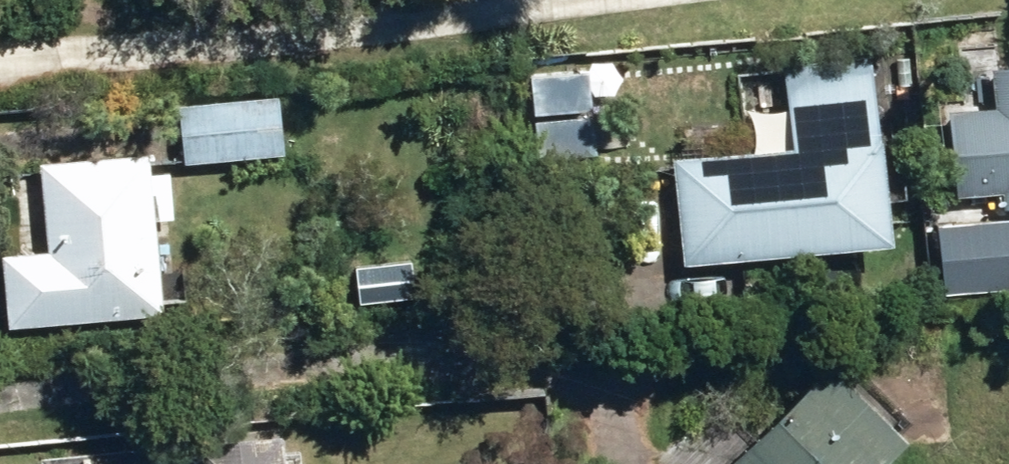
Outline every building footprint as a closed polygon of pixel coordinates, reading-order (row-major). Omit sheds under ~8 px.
[(668,147),(679,257),(891,234),(871,46),(779,56),(787,135),(668,147)] [(527,60),(536,154),(598,149),(590,54),(527,60)] [(176,94),(181,158),(283,151),(278,87),(176,94)] [(4,319),(159,307),(152,215),(173,213),(169,165),(150,166),(148,144),(37,153),(44,240),(0,243),(0,273),(4,319)] [(940,287),(1008,281),(1008,209),(933,215),(940,287)] [(165,278),(174,281),(184,275),(187,265),(182,256),(172,253),(163,258),(159,269),(165,278)] [(903,424),(823,350),(716,463),(866,463),(903,424)] [(297,438),(281,439),(279,419),(37,446),(39,463),(300,463),(297,438)]
